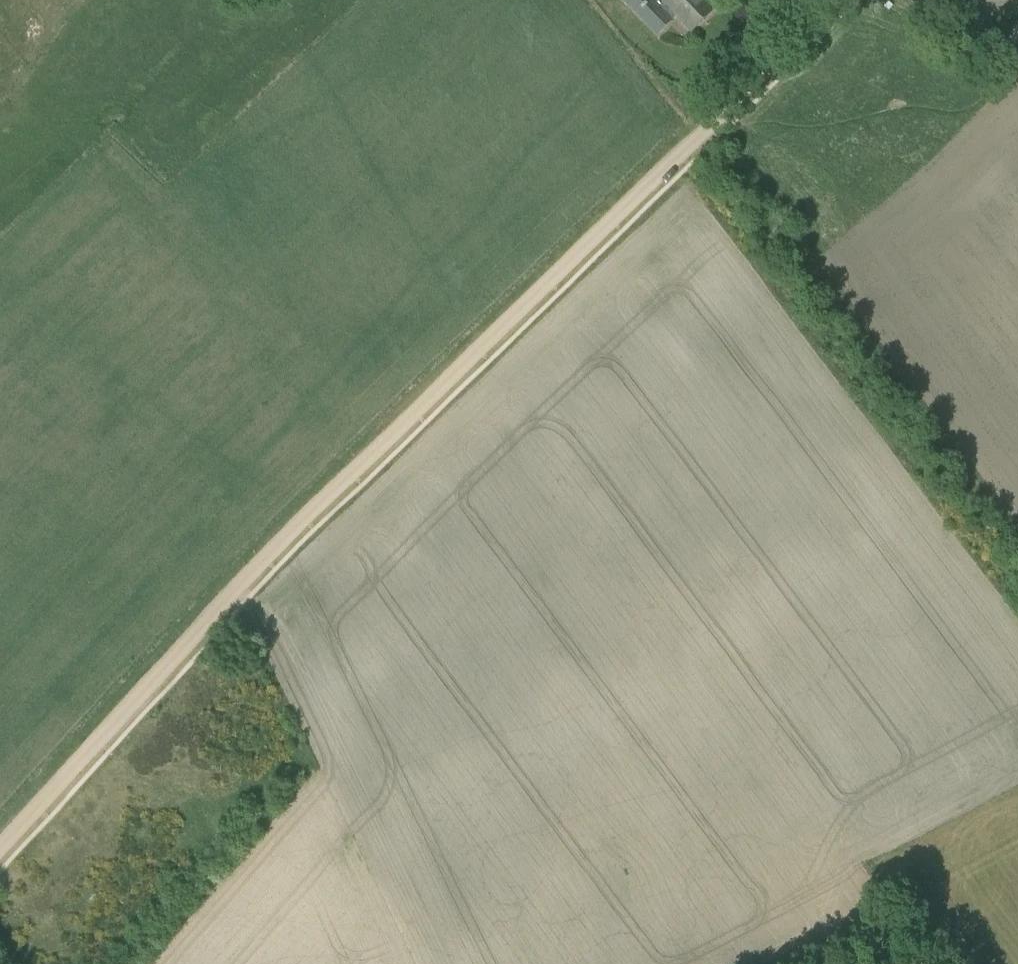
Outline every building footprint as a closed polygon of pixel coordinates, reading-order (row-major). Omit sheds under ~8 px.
[(692,32),(716,8),(708,0),(659,0),(692,32)] [(932,15),(939,9),(944,15),(966,36),(983,18),(964,0),(917,0),(932,15)]
